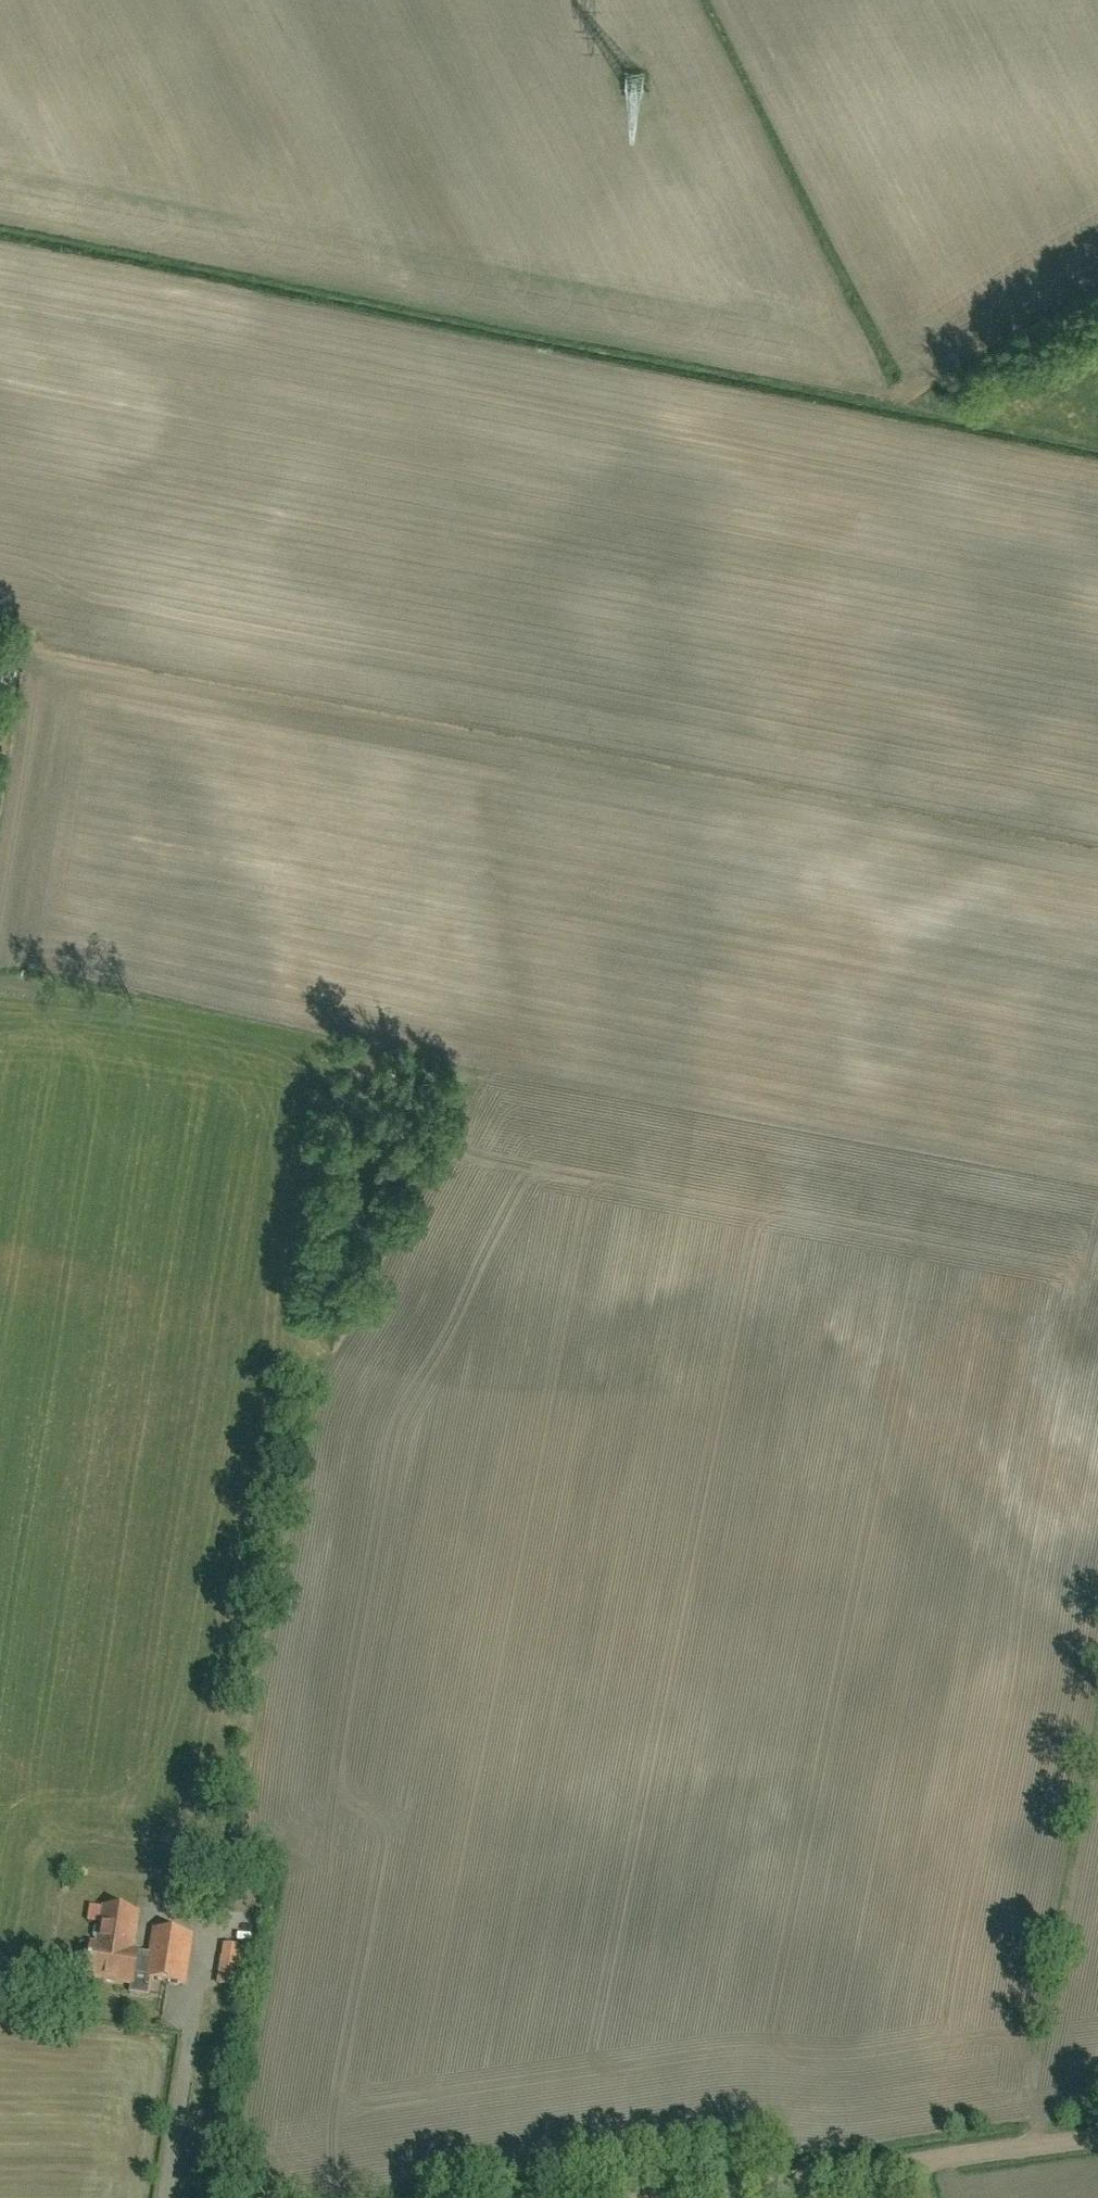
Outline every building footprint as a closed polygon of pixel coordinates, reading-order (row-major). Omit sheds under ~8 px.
[(100,1944),(100,1947),(92,1946),(87,1977),(134,1984),(135,1975),(150,1977),(150,1979),(184,1984),(191,1937),(156,1932),(151,1962),(137,1960),(139,1953),(132,1952),(137,1914),(106,1909),(103,1926),(101,1925),(96,1929),(94,1938),(98,1943),(100,1944)] [(245,1963),(224,1960),(220,1985),(241,1988),(245,1963)]
